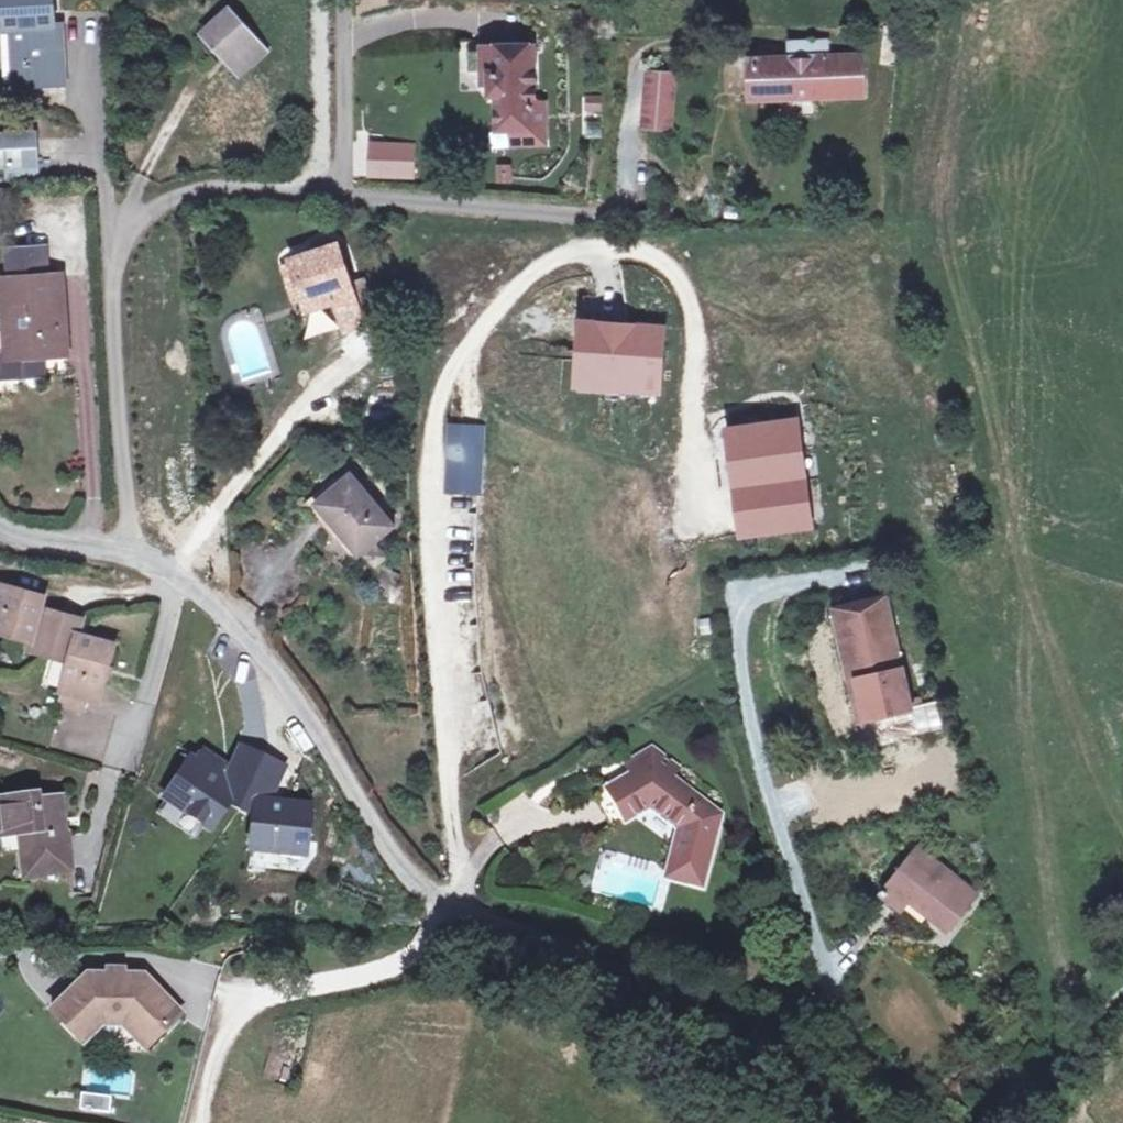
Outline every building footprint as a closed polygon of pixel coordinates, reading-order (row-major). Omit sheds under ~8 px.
[(27,88),(65,85),(63,43),(56,43),(54,0),(4,0),(6,29),(2,29),(5,84),(10,89),(27,88)] [(229,10),(205,32),(231,61),(256,39),(229,10)] [(267,52),(256,39),(231,61),(242,74),(267,52)] [(799,60),(799,57),(814,56),(813,42),(790,43),(791,60),(799,60)] [(533,47),(483,48),(484,76),(490,76),(491,96),(498,96),(499,131),(513,130),(514,145),(545,144),(545,104),(535,105),(533,47)] [(791,60),(753,61),(754,98),(797,96),(798,100),(838,99),(838,95),(860,94),(859,58),(814,59),(814,56),(799,57),(799,60),(791,60)] [(676,75),(647,73),(646,95),(674,97),(676,75)] [(674,97),(646,95),(643,127),(671,130),(674,97)] [(10,179),(50,177),(50,163),(37,163),(36,136),(0,137),(0,162),(10,161),(10,165),(10,179)] [(367,180),(415,180),(415,141),(366,142),(367,180)] [(10,206),(8,184),(0,185),(0,207),(10,206)] [(313,241),(316,253),(332,248),(329,236),(313,241)] [(316,253),(291,261),(303,298),(304,301),(333,292),(345,330),(362,324),(358,312),(349,283),(337,246),(332,248),(316,253)] [(1,356),(3,376),(34,374),(33,355),(63,353),(58,276),(47,277),(46,248),(7,251),(9,279),(6,279),(11,355),(1,356)] [(295,301),(303,298),(291,261),(283,263),(295,301)] [(349,283),(358,312),(372,308),(363,279),(349,283)] [(580,323),(577,387),(659,391),(662,328),(580,323)] [(799,421),(727,431),(741,538),(814,529),(799,421)] [(443,491),(481,495),(487,428),(449,424),(443,491)] [(312,496),(317,503),(351,474),(346,468),(312,496)] [(317,503),(359,553),(393,525),(351,474),(317,503)] [(0,585),(0,630),(32,639),(30,650),(47,655),(59,613),(41,608),(44,597),(0,585)] [(882,714),(916,706),(915,699),(909,701),(886,600),(836,612),(850,673),(857,672),(867,717),(882,714)] [(59,613),(47,655),(71,661),(79,635),(83,619),(59,613)] [(87,698),(99,701),(115,645),(79,635),(71,661),(63,691),(87,698)] [(47,661),(45,685),(59,686),(61,662),(47,661)] [(87,698),(63,691),(59,705),(83,711),(87,698)] [(916,706),(882,714),(888,742),(944,729),(937,701),(916,706)] [(682,827),(669,875),(701,883),(719,814),(671,777),(678,766),(652,747),(633,758),(640,770),(634,774),(609,789),(627,818),(650,803),(682,827)] [(286,768),(244,751),(233,772),(206,755),(199,766),(191,761),(166,801),(168,803),(195,821),(211,831),(230,805),(255,816),(252,849),(306,854),(312,807),(271,804),(286,768)] [(640,770),(633,758),(627,762),(634,774),(640,770)] [(71,871),(67,834),(63,835),(59,798),(39,801),(39,795),(0,799),(0,824),(1,836),(22,834),(26,876),(71,871)] [(195,821),(168,803),(159,816),(186,835),(195,821)] [(976,893),(917,847),(881,892),(901,908),(908,899),(947,930),(976,893)] [(52,1009),(80,1036),(100,1017),(125,1017),(150,1042),(181,1012),(144,974),(126,974),(106,974),(88,974),(52,1009)] [(100,1017),(80,1036),(85,1042),(102,1025),(123,1026),(145,1047),(150,1042),(125,1017),(100,1017)]
